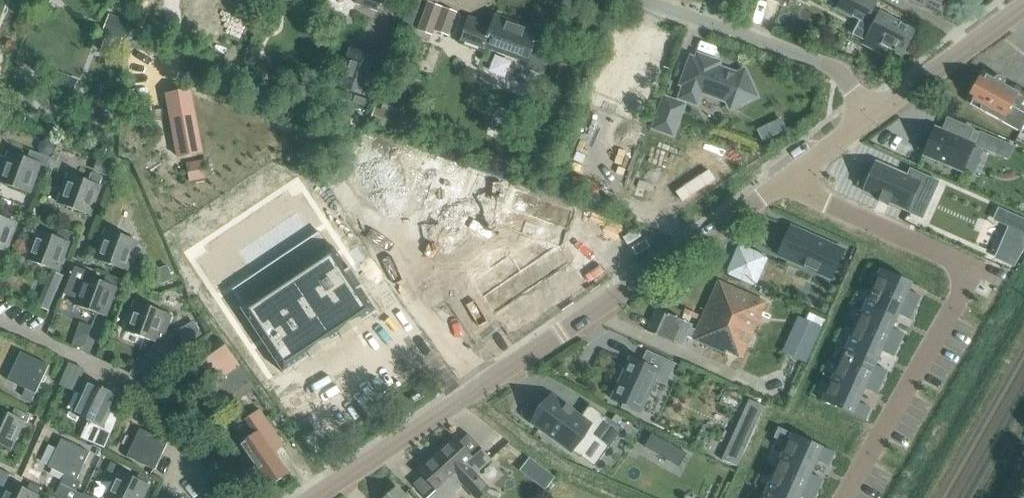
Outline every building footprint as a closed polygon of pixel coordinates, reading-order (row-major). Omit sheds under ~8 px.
[(356,4),(378,12),(382,0),(357,0),(356,4)] [(902,55),(915,31),(881,13),(875,11),(873,10),(878,0),(842,0),(837,9),(853,16),(855,12),(862,16),(857,27),(870,34),(864,45),(885,56),(886,53),(899,59),(902,55)] [(936,14),(944,0),(909,0),(936,14)] [(457,13),(444,8),(429,2),(418,31),(431,36),(434,30),(435,30),(449,35),(457,13)] [(122,42),(129,23),(110,16),(103,35),(107,37),(122,42)] [(459,42),(487,53),(489,48),(531,63),(542,33),(495,16),(492,26),(469,17),(459,42)] [(107,37),(102,51),(117,56),(122,42),(107,37)] [(9,41),(7,49),(14,52),(17,44),(9,41)] [(338,90),(363,98),(376,61),(352,52),(338,90)] [(697,104),(701,92),(727,101),(730,107),(731,109),(756,97),(745,72),(737,75),(717,68),(719,63),(698,56),(697,60),(691,58),(682,85),(685,86),(680,98),(697,104)] [(1023,126),(1023,90),(1016,86),(1014,91),(1003,85),(1005,82),(1004,79),(999,76),(996,77),(994,80),(986,76),(984,79),(980,77),(967,103),(1021,132),(1023,126)] [(191,90),(166,94),(178,158),(203,154),(191,90)] [(654,128),(673,135),(683,105),(665,99),(654,128)] [(376,106),(371,120),(394,128),(399,114),(376,106)] [(935,127),(924,156),(963,172),(972,148),(974,145),(1008,160),(1014,146),(980,131),(979,133),(973,131),(974,129),(972,129),(948,118),(943,131),(935,127)] [(783,120),(759,131),(764,141),(788,130),(783,120)] [(38,148),(40,154),(46,156),(52,153),(54,148),(51,142),(45,140),(40,143),(38,148)] [(38,163),(41,156),(31,152),(28,159),(10,153),(0,180),(0,182),(28,193),(39,164),(38,163)] [(382,152),(343,178),(430,307),(530,240),(503,201),(442,242),(382,152)] [(212,158),(186,163),(189,181),(215,176),(212,158)] [(97,161),(93,173),(109,179),(113,168),(97,161)] [(918,196),(930,201),(938,181),(910,169),(907,176),(877,163),(864,192),(879,199),(878,202),(888,206),(890,203),(911,213),(918,196)] [(59,204),(88,215),(99,185),(102,178),(92,174),(89,182),(70,175),(59,204)] [(5,252),(16,223),(0,217),(0,261),(2,261),(5,252)] [(1009,237),(1023,243),(1023,219),(1018,217),(1009,237)] [(28,260),(57,271),(71,234),(59,230),(56,238),(39,231),(28,260)] [(96,260),(125,271),(136,241),(107,230),(96,260)] [(787,258),(786,259),(830,278),(843,250),(799,231),(787,258)] [(315,234),(229,293),(240,311),(238,312),(281,375),(307,358),(309,360),(330,345),(328,343),(337,337),(338,339),(360,325),(358,322),(372,313),(357,290),(359,289),(346,271),(344,272),(329,250),(327,251),(315,234)] [(728,273),(728,274),(754,284),(755,284),(766,258),(739,247),(728,273)] [(166,266),(155,271),(160,284),(171,280),(166,266)] [(75,267),(63,295),(77,300),(75,305),(104,316),(111,298),(117,300),(124,281),(107,274),(104,283),(87,277),(89,272),(75,267)] [(881,269),(872,289),(916,308),(921,297),(909,291),(912,284),(912,283),(881,269)] [(697,329),(696,333),(693,338),(692,340),(693,341),(694,340),(725,355),(726,352),(742,359),(766,302),(719,281),(698,327),(697,329)] [(872,289),(864,307),(895,321),(899,314),(911,319),(916,308),(872,289)] [(41,298),(37,309),(47,313),(52,302),(41,298)] [(137,302),(126,332),(155,342),(157,337),(163,339),(172,315),(166,313),(137,302)] [(864,307),(855,326),(899,345),(904,334),(892,328),(895,321),(864,307)] [(656,309),(647,331),(683,347),(697,315),(686,310),(681,319),(656,309)] [(805,320),(793,346),(810,353),(822,328),(805,320)] [(183,329),(191,341),(203,333),(195,321),(183,329)] [(855,326),(847,345),(879,359),(882,351),(894,357),(899,345),(855,326)] [(223,340),(200,357),(211,373),(218,383),(242,366),(235,356),(223,340)] [(847,345),(839,363),(882,383),(888,371),(875,366),(879,359),(847,345)] [(32,401),(36,394),(49,366),(21,352),(7,381),(26,389),(22,396),(32,401)] [(630,359),(612,398),(641,412),(642,413),(656,383),(667,387),(677,366),(648,352),(642,364),(630,359)] [(69,362),(59,385),(74,392),(84,369),(69,362)] [(839,363),(831,382),(862,396),(865,389),(877,394),(882,383),(839,363)] [(831,382),(822,401),(853,415),(866,421),(871,409),(859,403),(862,396),(831,382)] [(88,384),(74,412),(92,420),(89,428),(83,439),(104,449),(119,415),(109,411),(116,397),(88,384)] [(552,397),(533,423),(581,458),(596,438),(609,448),(622,429),(590,405),(580,418),(573,412),(565,407),(552,397)] [(743,414),(730,442),(745,449),(758,421),(764,407),(749,400),(743,414)] [(0,410),(0,444),(10,449),(23,421),(27,423),(31,416),(15,408),(12,415),(0,410)] [(240,445),(269,487),(288,474),(274,453),(284,446),(260,410),(246,420),(256,434),(240,445)] [(127,457),(155,470),(168,442),(140,429),(127,457)] [(489,488),(475,473),(491,459),(468,434),(458,443),(454,439),(436,456),(463,484),(476,497),(479,497),(489,488)] [(787,443),(782,453),(814,467),(817,460),(829,465),(835,453),(791,434),(787,443)] [(48,467),(65,475),(60,484),(55,494),(64,497),(80,497),(82,495),(76,492),(81,482),(77,480),(90,452),(62,439),(48,467)] [(730,442),(722,460),(737,467),(745,449),(730,442)] [(510,443),(505,449),(518,459),(522,452),(510,443)] [(668,443),(661,456),(680,466),(687,454),(668,443)] [(521,471),(524,464),(499,453),(496,461),(521,471)] [(782,453),(774,472),(818,491),(823,480),(811,474),(814,467),(782,453)] [(436,456),(419,472),(423,477),(413,485),(425,497),(448,497),(463,484),(436,456)] [(148,485),(151,478),(140,472),(137,479),(120,471),(107,497),(142,497),(148,485)] [(766,490),(783,497),(800,497),(802,497),(815,497),(818,491),(774,472),(766,490)] [(37,495),(40,488),(30,483),(27,490),(9,482),(1,497),(36,497),(37,495)] [(387,497),(407,497),(398,488),(387,497)]
